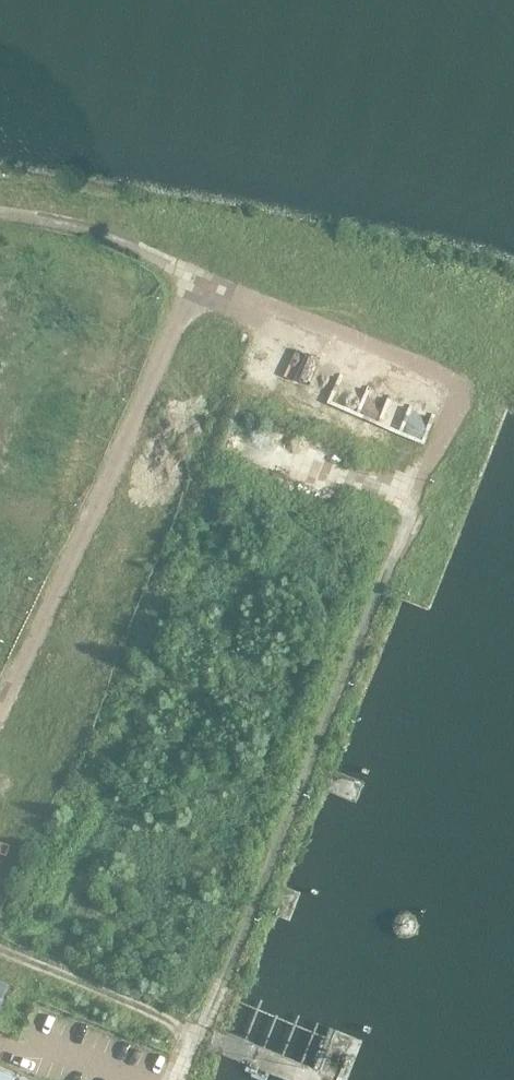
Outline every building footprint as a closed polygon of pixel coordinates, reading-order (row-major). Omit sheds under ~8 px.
[(9,983),(0,980),(0,1006),(9,983)]
